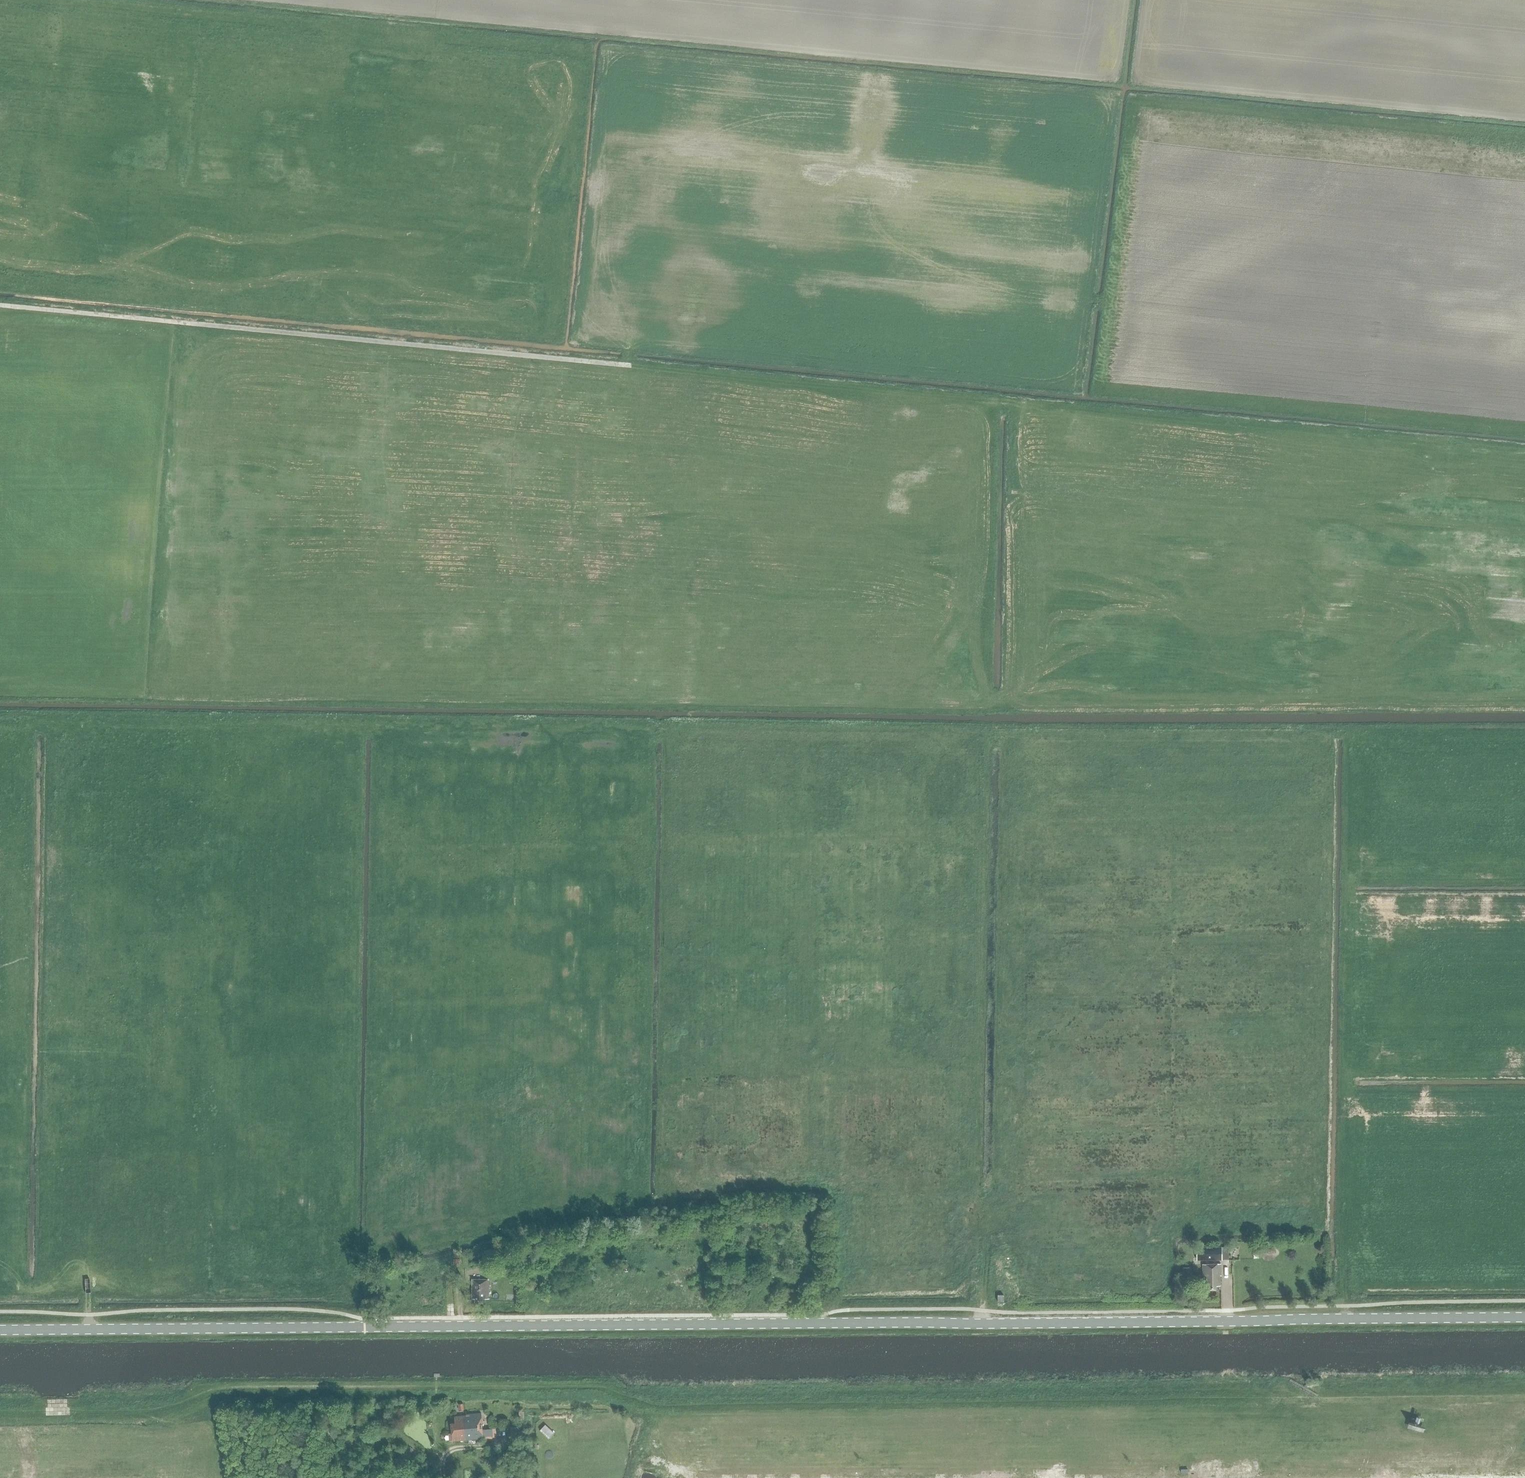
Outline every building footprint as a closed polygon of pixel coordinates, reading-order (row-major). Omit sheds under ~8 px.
[(1197,1260),(1223,1260),(1222,1246),(1197,1246),(1197,1260)] [(1220,1264),(1202,1264),(1203,1286),(1207,1286),(1207,1291),(1216,1290),(1216,1286),(1220,1286),(1220,1276),(1221,1276),(1220,1264)] [(489,1299),(488,1280),(472,1280),(472,1299),(475,1299),(475,1303),(484,1303),(484,1299),(489,1299)] [(455,1423),(451,1424),(453,1441),(483,1438),(481,1413),(466,1415),(466,1416),(454,1417),(455,1423)] [(551,1437),(556,1431),(548,1423),(542,1429),(551,1437)] [(492,1428),(484,1429),(484,1438),(493,1437),(492,1428)]
